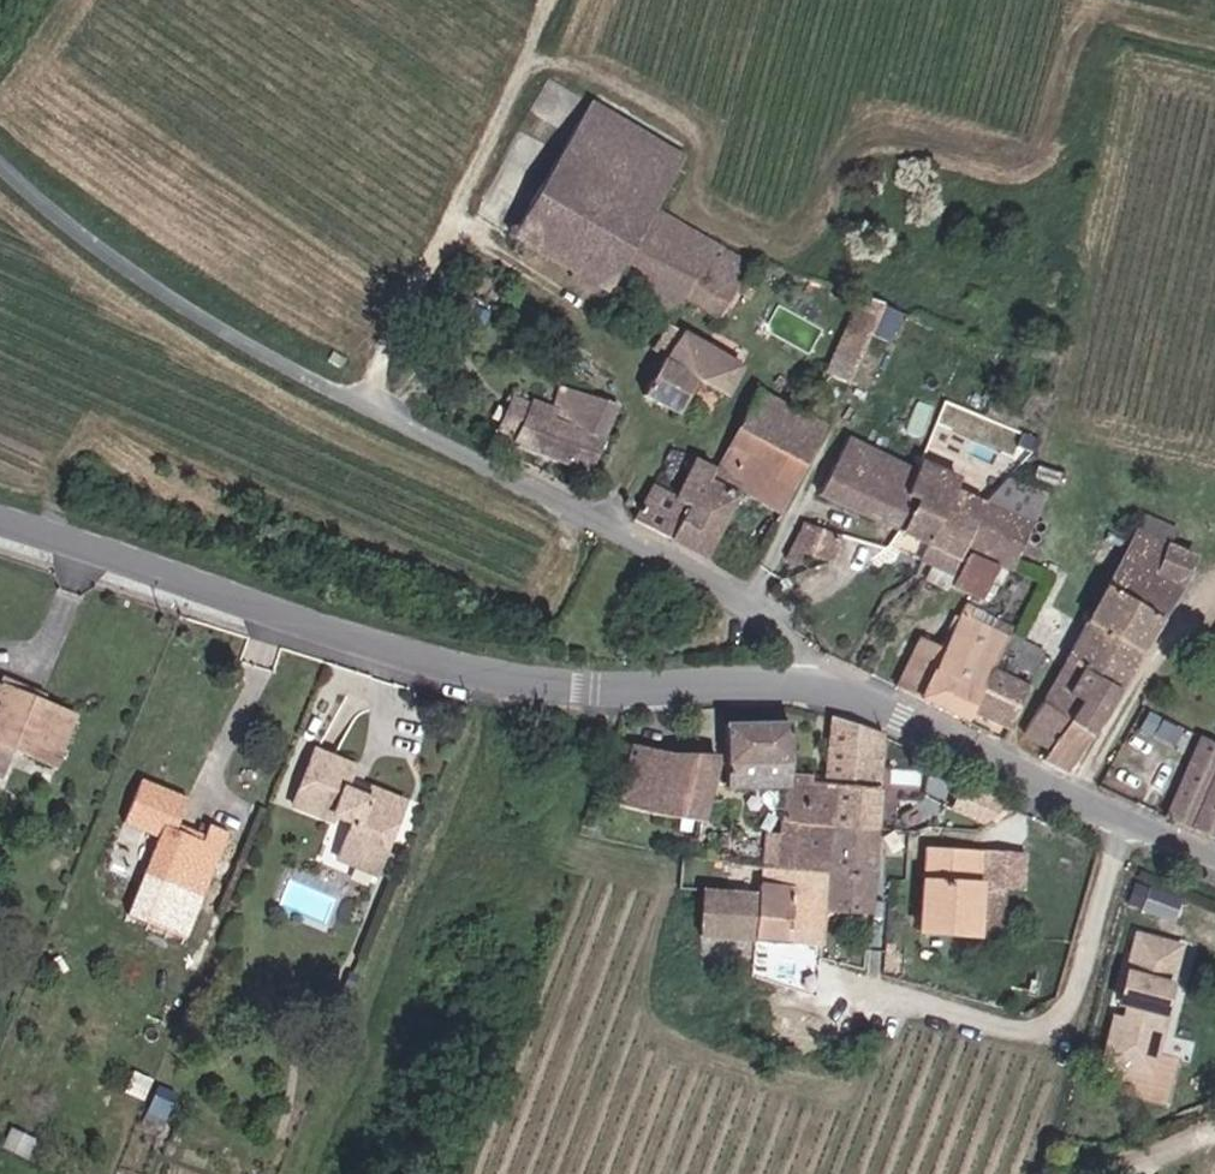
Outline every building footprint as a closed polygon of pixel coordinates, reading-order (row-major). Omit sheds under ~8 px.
[(653,188),(683,136),(589,75),(556,126),(653,188)] [(607,262),(620,241),(653,188),(556,126),(505,204),(603,268),(607,262)] [(686,277),(687,277),(717,228),(665,195),(653,188),(620,241),(686,277)] [(687,277),(720,295),(748,248),(717,228),(687,277)] [(670,301),(686,277),(620,241),(607,262),(633,280),(670,301)] [(841,358),(867,370),(907,285),(881,272),(841,358)] [(723,363),(739,334),(683,303),(667,332),(690,345),(723,363)] [(643,364),(672,380),(690,345),(667,332),(661,329),(643,364)] [(502,407),(576,437),(612,373),(562,357),(550,386),(519,372),(502,407)] [(739,395),(804,429),(821,398),(757,363),(739,395)] [(732,458),(776,482),(804,429),(739,395),(738,398),(714,443),(726,455),(732,458)] [(816,484),(857,502),(887,433),(855,419),(850,417),(816,484)] [(964,447),(966,444),(922,426),(914,445),(955,462),(964,447)] [(671,459),(650,447),(631,485),(697,522),(732,458),(726,455),(714,443),(689,429),(671,459)] [(913,475),(904,471),(914,445),(887,433),(857,502),(894,518),(913,475)] [(920,530),(937,495),(948,474),(955,462),(914,445),(904,471),(913,475),(894,518),(920,530)] [(1011,469),(964,447),(955,462),(948,474),(973,486),(998,498),(1011,469)] [(937,495),(964,508),(973,486),(948,474),(937,495)] [(1008,554),(1028,511),(998,498),(973,486),(964,508),(954,530),(1008,554)] [(952,535),(954,530),(964,508),(937,495),(920,530),(912,544),(947,563),(959,538),(952,535)] [(805,541),(826,550),(837,523),(803,508),(782,550),(797,556),(805,541)] [(1181,574),(1181,559),(1179,533),(1136,517),(1014,718),(1040,731),(1071,679),(1065,675),(1076,654),(1114,676),(1181,574)] [(945,568),(976,582),(990,553),(959,538),(947,563),(945,568)] [(985,654),(1002,623),(1009,610),(965,590),(945,634),(919,624),(895,672),(958,704),(963,694),(985,654)] [(985,654),(1022,674),(1039,643),(1002,623),(985,654)] [(963,694),(1001,713),(1022,674),(985,654),(963,694)] [(1033,742),(1064,755),(1114,676),(1076,654),(1065,675),(1071,679),(1040,731),(1033,742)] [(68,705),(0,678),(0,753),(8,734),(49,751),(68,705)] [(1213,819),(1214,815),(1214,727),(1144,695),(1135,715),(1187,739),(1160,796),(1213,819)] [(820,848),(868,852),(877,718),(848,706),(827,701),(818,765),(831,768),(820,848)] [(782,774),(783,762),(783,705),(724,706),(727,771),(782,774)] [(612,788),(699,802),(723,743),(636,727),(612,788)] [(352,840),(379,848),(406,773),(367,761),(362,777),(334,767),(340,745),(311,736),(294,788),(330,800),(335,795),(352,800),(347,815),(355,826),(352,840)] [(182,811),(172,808),(184,774),(143,759),(126,808),(159,820),(145,858),(161,864),(182,811)] [(763,843),(820,848),(831,768),(818,765),(783,762),(782,774),(780,796),(770,797),(763,843)] [(197,832),(216,837),(227,807),(206,799),(200,817),(197,832)] [(922,915),(1002,922),(1005,834),(949,830),(951,807),(926,804),(922,915)] [(949,830),(1005,834),(1006,809),(951,807),(949,830)] [(190,848),(210,854),(216,837),(197,832),(200,817),(182,811),(161,864),(182,870),(190,848)] [(823,890),(864,891),(868,852),(820,848),(763,843),(761,848),(757,879),(742,877),(739,865),(720,865),(719,874),(697,874),(692,921),(819,929),(823,890)] [(182,870),(203,878),(210,854),(190,848),(182,870)] [(1200,929),(1206,908),(1162,896),(1156,916),(1200,929)] [(1200,929),(1156,916),(1142,964),(1152,966),(1149,980),(1139,977),(1125,1024),(1172,1037),(1186,990),(1176,988),(1180,975),(1187,977),(1200,929)]
